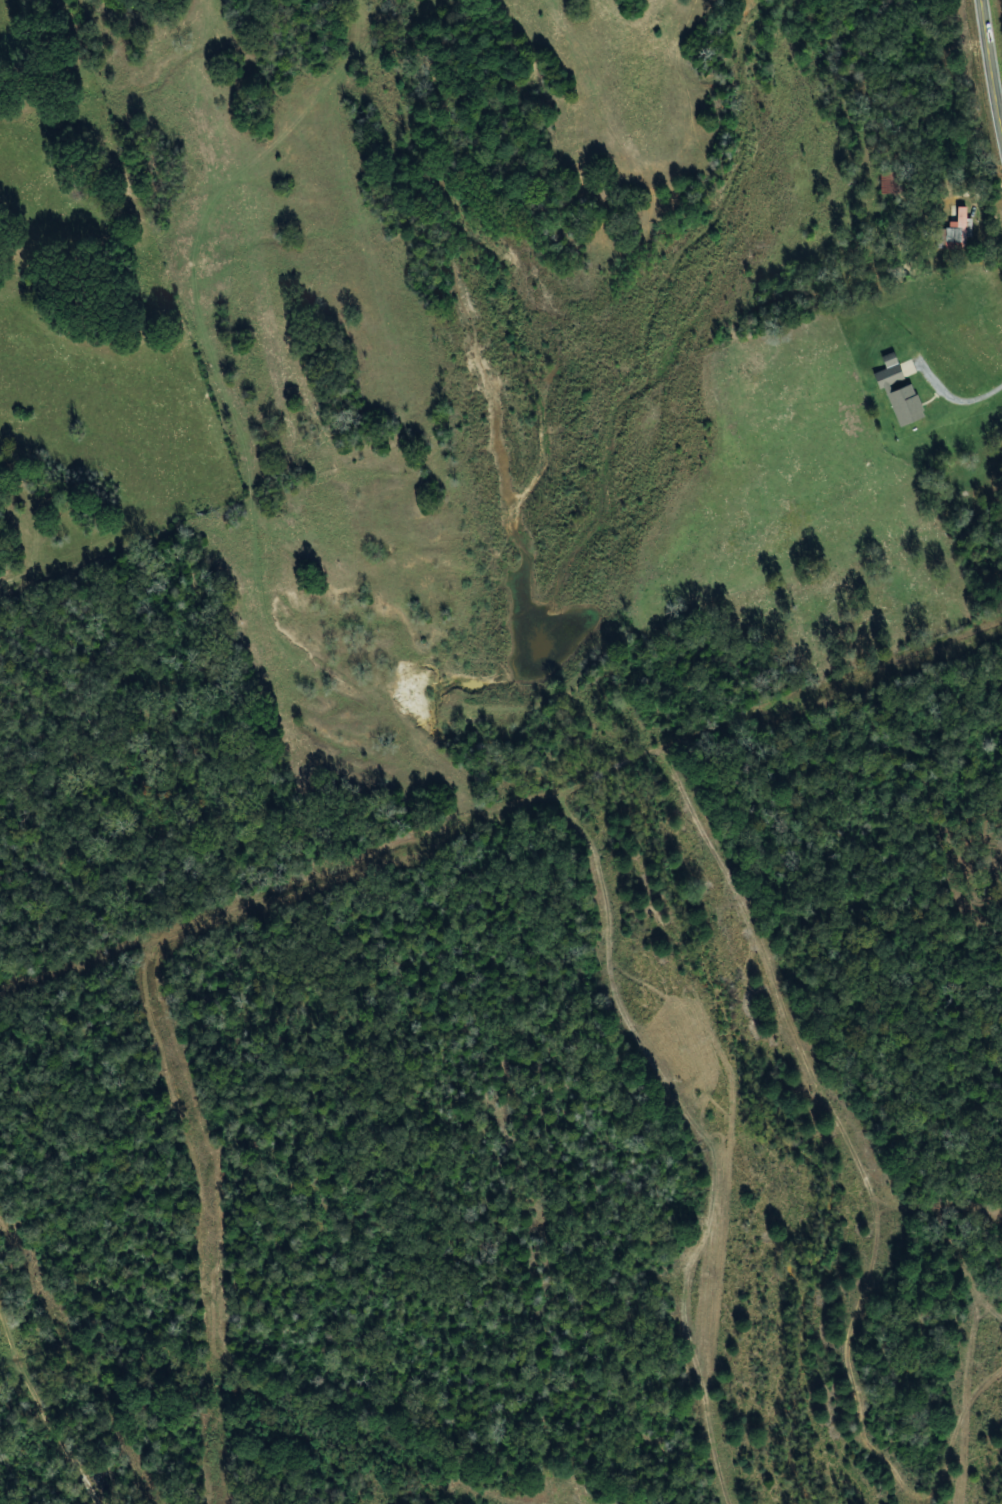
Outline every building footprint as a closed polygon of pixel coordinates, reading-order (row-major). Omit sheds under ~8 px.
[(969,207),(960,207),(960,222),(951,222),(951,242),(973,242),(973,218),(970,218),(969,207)] [(915,384),(894,393),(891,386),(908,379),(898,356),(887,360),(891,368),(877,374),(883,389),(887,388),(904,429),(919,422),(917,416),(927,412),(915,384)]
